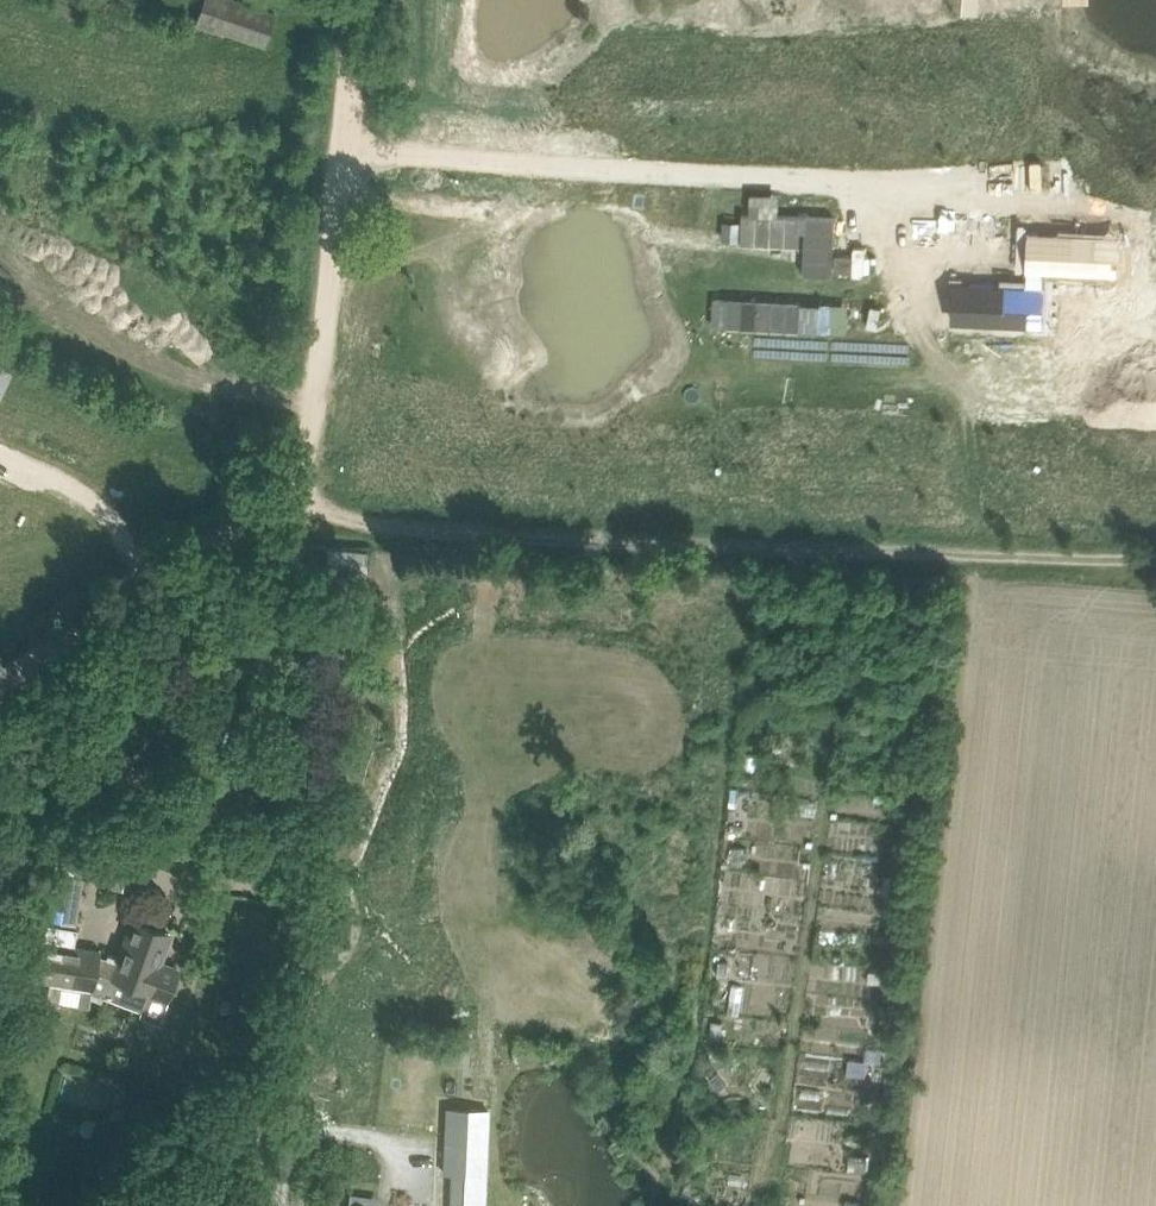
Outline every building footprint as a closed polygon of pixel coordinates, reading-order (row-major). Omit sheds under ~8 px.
[(197,21),(264,44),(275,12),(239,0),(204,0),(197,21)] [(701,234),(695,307),(724,310),(730,237),(701,234)] [(1027,234),(1025,276),(1044,277),(1045,268),(1100,271),(1102,238),(1027,234)] [(969,285),(967,319),(1042,322),(1044,289),(1044,277),(1025,276),(1024,288),(969,285)] [(367,570),(368,550),(328,547),(327,568),(367,570)] [(66,841),(64,854),(85,857),(86,844),(66,841)] [(107,850),(106,885),(125,886),(126,850),(107,850)] [(85,864),(55,858),(45,918),(75,923),(85,864)] [(894,894),(896,876),(884,875),(882,893),(894,894)] [(76,927),(46,923),(43,942),(37,977),(94,985),(93,989),(141,1008),(148,990),(168,997),(178,969),(159,962),(170,933),(132,918),(131,919),(133,920),(116,960),(107,957),(98,955),(99,951),(73,947),(76,927)] [(907,952),(907,936),(894,936),(893,952),(907,952)] [(712,1021),(711,1039),(721,1040),(723,1022),(712,1021)] [(883,1062),(884,1053),(876,1051),(874,1061),(883,1062)] [(844,1072),(867,1073),(868,1062),(845,1061),(844,1072)] [(126,1109),(115,1106),(111,1118),(122,1122),(126,1109)] [(490,1108),(445,1106),(442,1173),(450,1173),(449,1205),(486,1205),(490,1108)]
